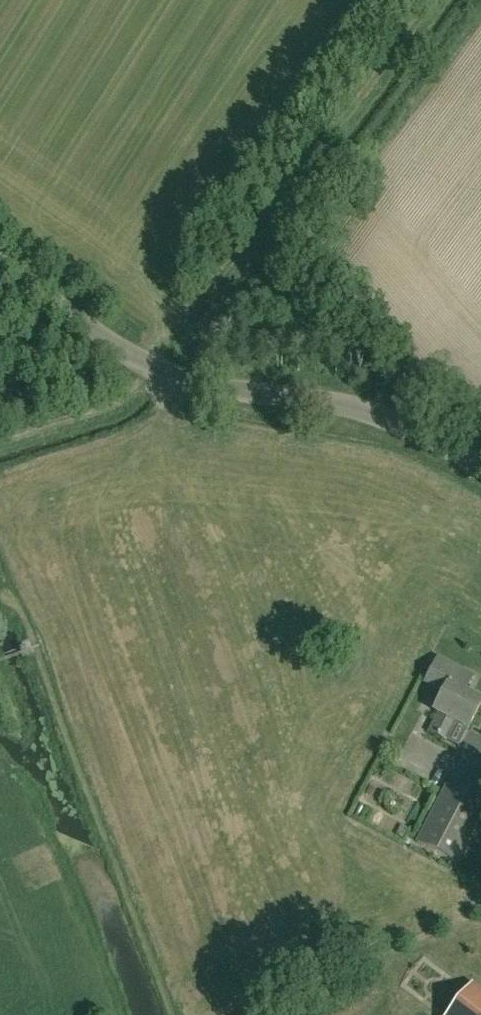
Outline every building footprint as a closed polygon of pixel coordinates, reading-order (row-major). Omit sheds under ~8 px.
[(447,685),(463,693),(472,677),(438,659),(425,683),(443,693),(447,685)] [(463,693),(447,685),(443,693),(433,712),(438,715),(429,732),(445,741),(455,723),(467,730),(480,703),(463,693)] [(414,777),(408,792),(423,798),(429,784),(414,777)] [(462,852),(480,816),(480,803),(446,785),(416,842),(457,862),(462,852)] [(473,985),(449,1014),(480,1014),(480,991),(473,985)]
